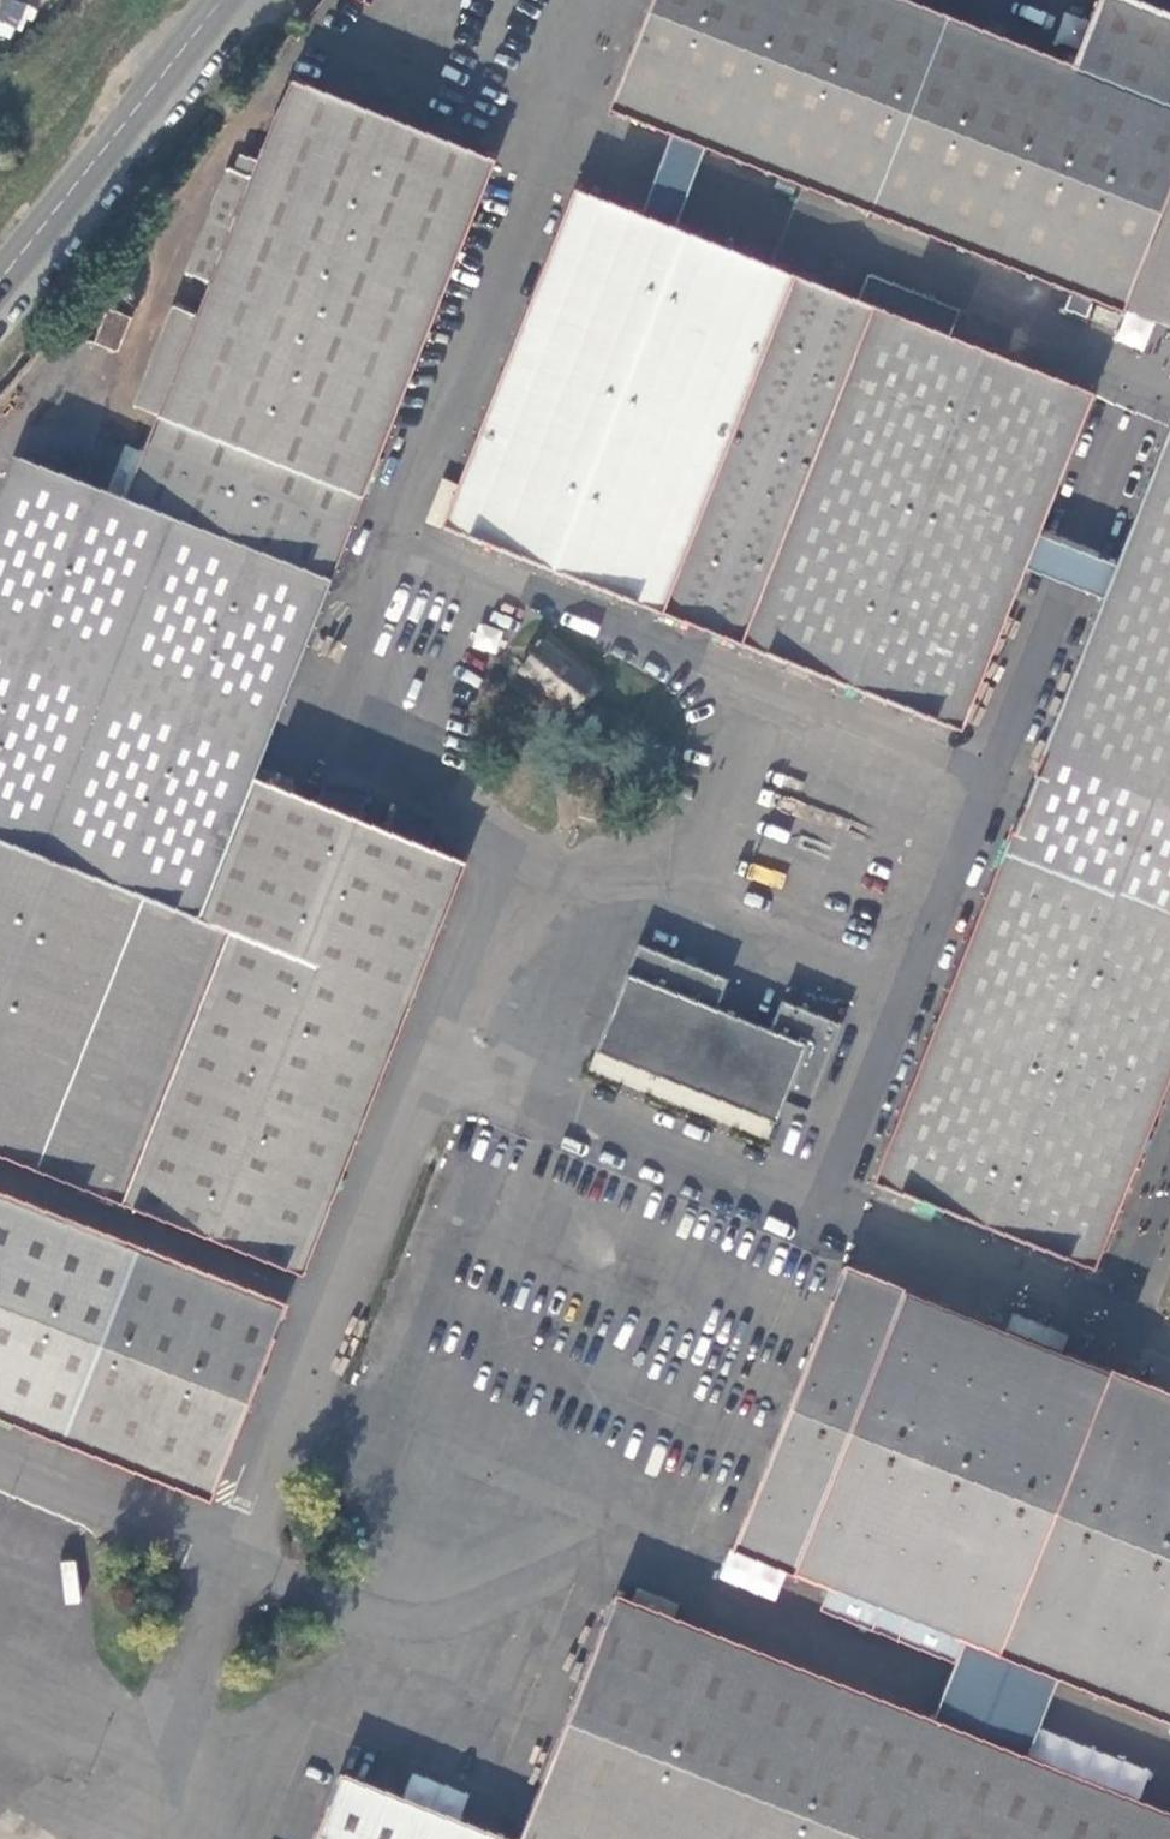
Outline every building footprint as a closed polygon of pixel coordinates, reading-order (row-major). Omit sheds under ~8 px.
[(1124,309),(1169,193),(1169,17),(1127,0),(1104,0),(1076,70),(898,0),(652,0),(611,106),(1124,309)] [(0,501),(0,1156),(117,1202),(226,931),(195,918),(250,776),(328,578),(494,157),(294,78),(286,89),(260,155),(258,160),(251,176),(235,170),(228,167),(186,272),(209,282),(197,314),(165,395),(142,387),(135,404),(158,414),(144,450),(127,443),(107,492),(101,489),(17,457),(0,501)] [(242,153),(235,170),(251,176),(258,160),(242,153)] [(730,640),(858,301),(577,190),(445,527),(730,640)] [(1124,309),(1138,314),(1159,303),(1169,307),(1169,193),(1124,309)] [(869,273),(858,301),(730,640),(958,729),(1091,392),(950,337),(961,310),(927,297),(917,324),(900,317),(911,290),(869,273)] [(927,297),(911,290),(900,317),(917,324),(927,297)] [(1117,328),(1122,314),(1071,294),(1066,308),(1117,328)] [(174,305),(142,387),(165,395),(197,314),(174,305)] [(94,342),(118,352),(131,317),(108,308),(94,342)] [(1116,341),(1145,349),(1153,320),(1124,312),(1116,341)] [(876,1185),(1091,1269),(1169,1068),(1169,438),(876,1185)] [(427,520),(441,526),(457,484),(443,478),(427,520)] [(482,624),(474,645),(494,653),(503,632),(482,624)] [(543,641),(520,669),(572,711),(581,699),(587,704),(601,687),(543,641)] [(226,931),(117,1202),(298,1274),(462,861),(428,847),(434,833),(395,804),(385,830),(359,820),(369,795),(321,788),(315,802),(250,776),(195,918),(226,931)] [(596,1052),(774,1124),(783,1102),(806,1110),(843,1023),(781,1001),(770,1032),(712,1008),(725,978),(637,944),(596,1052)] [(63,1440),(63,1439),(211,1497),(285,1307),(138,1249),(138,1248),(0,1194),(0,1416),(63,1440)] [(1061,1355),(1068,1335),(1013,1313),(1005,1333),(842,1269),(732,1547),(829,1586),(820,1610),(872,1631),(873,1629),(882,1607),(906,1616),(898,1638),(897,1640),(956,1663),(965,1640),(1169,1720),(1169,1398),(1061,1355)] [(519,1838),(1169,1838),(1169,1817),(672,1621),(679,1604),(637,1587),(631,1605),(613,1598),(519,1838)] [(873,1629),(898,1638),(906,1616),(882,1607),(873,1629)] [(403,1798),(459,1818),(468,1794),(412,1774),(403,1798)] [(338,1775),(313,1838),(500,1838),(338,1775)]
